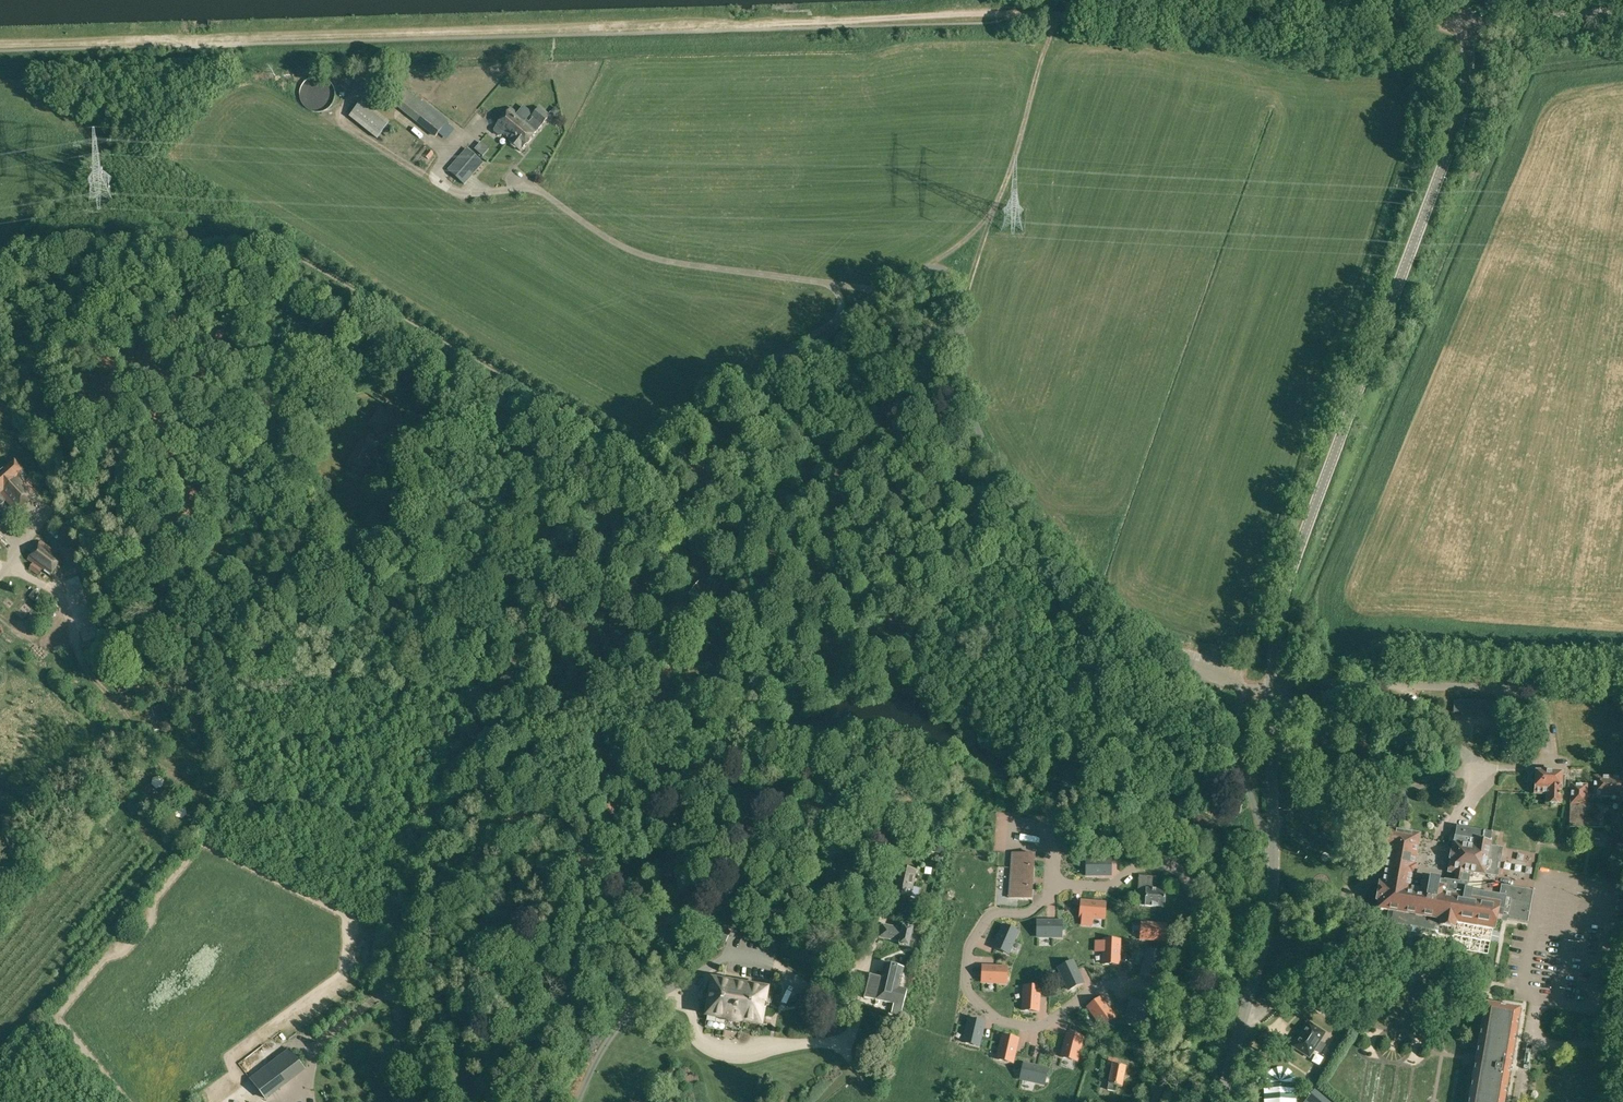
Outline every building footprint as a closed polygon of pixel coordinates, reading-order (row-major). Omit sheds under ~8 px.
[(312,111),(316,112),(321,112),(325,111),(330,107),(332,104),(335,100),(335,96),(335,92),(334,88),(333,85),(329,81),(324,78),(321,77),(317,77),(313,77),(310,78),(307,80),(304,83),(302,86),(301,90),(300,92),(300,96),(301,99),(303,104),(306,107),(308,109),(312,111)] [(447,123),(401,86),(389,100),(436,137),(447,123)] [(349,117),(377,139),(383,132),(386,134),(390,128),(387,126),(390,122),(362,100),(354,111),(349,117)] [(496,129),(510,140),(526,120),(527,120),(512,108),(496,129)] [(508,142),(521,151),(549,115),(540,108),(531,118),(532,119),(530,122),(527,120),(526,120),(510,140),(508,142)] [(474,150),(481,156),(486,150),(480,143),(474,150)] [(448,170),(464,185),(483,163),(466,149),(448,170)] [(434,163),(440,156),(435,152),(430,159),(434,163)] [(512,171),(513,179),(524,178),(522,169),(512,171)] [(6,501),(16,512),(37,493),(23,477),(26,475),(14,461),(0,473),(0,506),(6,501)] [(42,570),(50,576),(64,557),(41,540),(27,559),(33,563),(29,569),(38,575),(42,570)] [(709,580),(714,584),(718,579),(712,575),(709,580)] [(28,597),(34,601),(40,594),(34,589),(28,597)] [(65,640),(54,633),(48,642),(59,649),(65,640)] [(90,658),(102,662),(108,646),(97,641),(90,658)] [(1318,701),(1330,710),(1337,702),(1339,699),(1328,691),(1326,694),(1324,693),(1318,701)] [(1453,713),(1495,714),(1494,700),(1454,699),(1453,713)] [(101,711),(109,715),(112,710),(103,706),(101,711)] [(1355,741),(1362,753),(1370,747),(1363,736),(1355,741)] [(1547,804),(1560,804),(1561,787),(1565,787),(1565,774),(1536,773),(1535,793),(1547,793),(1547,804)] [(1602,828),(1603,806),(1601,806),(1601,799),(1622,800),(1622,778),(1594,777),(1593,793),(1586,792),(1587,785),(1571,785),(1570,827),(1602,828)] [(1455,924),(1494,930),(1496,919),(1501,920),(1501,918),(1506,919),(1528,923),(1530,909),(1534,891),(1501,885),(1499,898),(1471,893),(1472,892),(1465,891),(1466,885),(1467,885),(1469,877),(1467,877),(1468,872),(1485,875),(1485,874),(1498,876),(1503,847),(1490,845),(1491,842),(1490,842),(1491,833),(1457,827),(1455,837),(1452,852),(1451,852),(1450,860),(1451,860),(1448,872),(1456,873),(1454,884),(1444,882),(1444,883),(1439,883),(1429,881),(1428,884),(1416,882),(1415,878),(1416,867),(1413,867),(1419,836),(1389,831),(1385,849),(1389,850),(1386,867),(1383,884),(1380,883),(1376,902),(1379,902),(1378,910),(1440,921),(1439,926),(1454,929),(1455,924)] [(939,843),(938,842),(934,844),(933,849),(935,852),(939,853),(943,851),(944,847),(942,843),(939,843)] [(1008,897),(1008,898),(1031,899),(1035,854),(1011,853),(1011,854),(1012,854),(1009,897),(1008,897)] [(1086,859),(1086,875),(1111,875),(1111,859),(1086,859)] [(900,895),(909,897),(909,895),(914,896),(917,895),(919,890),(917,888),(912,886),(916,871),(897,866),(895,876),(898,877),(894,892),(901,894),(900,895)] [(1141,876),(1139,905),(1150,906),(1164,907),(1165,890),(1155,889),(1156,876),(1141,876)] [(1081,901),(1080,917),(1082,917),(1082,925),(1091,925),(1092,918),(1104,919),(1105,903),(1081,901)] [(1037,921),(1037,937),(1061,937),(1061,921),(1037,921)] [(709,934),(726,942),(730,933),(714,925),(713,925),(709,923),(706,931),(710,933),(709,934)] [(1142,923),(1141,939),(1165,940),(1166,925),(1142,923)] [(899,945),(909,947),(913,928),(903,926),(903,928),(881,924),(879,937),(900,941),(899,945)] [(1003,925),(994,947),(1008,954),(1018,931),(1003,925)] [(1476,929),(1472,956),(1493,959),(1495,943),(1488,942),(1489,931),(1476,929)] [(1096,942),(1095,951),(1103,952),(1103,964),(1118,965),(1119,940),(1104,940),(1104,942),(1096,942)] [(833,957),(840,968),(851,962),(845,950),(833,957)] [(1147,950),(1142,974),(1157,977),(1163,954),(1147,950)] [(1073,961),(1058,968),(1069,990),(1083,983),(1073,961)] [(892,1012),(901,1014),(907,990),(899,988),(903,968),(884,963),(882,972),(877,971),(876,976),(870,974),(864,998),(894,1004),(892,1012)] [(983,966),(982,982),(1006,983),(1007,967),(983,966)] [(906,986),(910,969),(905,968),(901,985),(906,986)] [(742,1022),(767,1025),(768,1022),(762,1021),(765,999),(771,1000),(772,991),(767,990),(767,989),(713,981),(707,1015),(725,1019),(727,1020),(728,1021),(731,1022),(733,1023),(737,1023),(739,1023),(742,1022)] [(1024,986),(1022,1010),(1038,1011),(1040,987),(1024,986)] [(1100,998),(1088,1007),(1102,1027),(1115,1017),(1100,998)] [(1130,1000),(1127,1015),(1150,1020),(1153,1004),(1130,1000)] [(1510,1066),(1520,1009),(1485,1003),(1476,1060),(1468,1101),(1504,1101),(1510,1066)] [(969,1019),(963,1043),(979,1046),(984,1022),(969,1019)] [(1310,1057),(1315,1049),(1320,1053),(1325,1045),(1319,1042),(1324,1034),(1325,1034),(1325,1033),(1308,1022),(1293,1047),(1309,1057),(1310,1057)] [(1067,1034),(1061,1057),(1077,1061),(1083,1037),(1067,1034)] [(1003,1036),(997,1059),(1012,1063),(1018,1039),(1003,1036)] [(249,1078),(266,1101),(306,1070),(303,1067),(289,1048),(249,1078)] [(1108,1058),(1107,1065),(1112,1066),(1107,1090),(1116,1092),(1117,1086),(1122,1087),(1126,1067),(1118,1065),(1119,1060),(1108,1058)] [(1024,1064),(1020,1079),(1044,1084),(1047,1069),(1024,1064)] [(252,1076),(257,1071),(251,1065),(246,1070),(252,1076)] [(1314,1090),(1304,1101),(1328,1101),(1314,1090)] [(1124,1101),(1123,1094),(1115,1094),(1115,1101),(1124,1101)]
